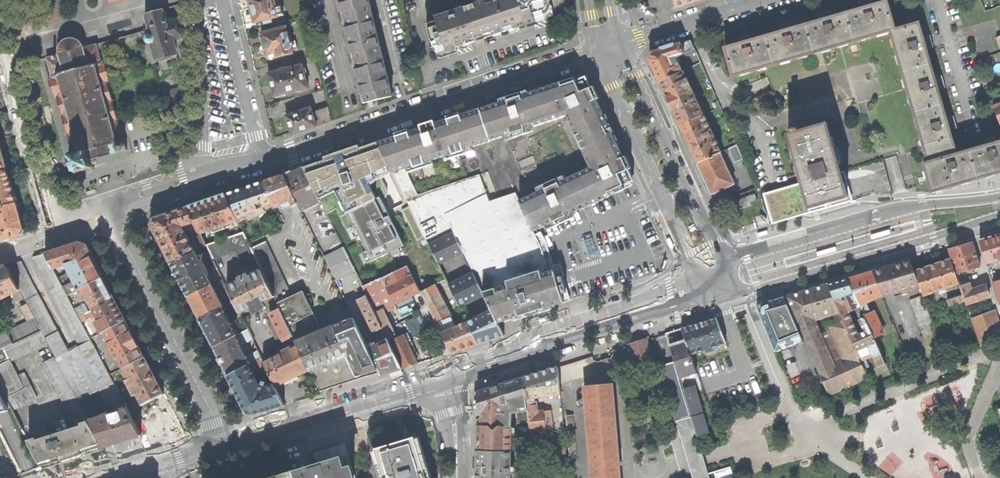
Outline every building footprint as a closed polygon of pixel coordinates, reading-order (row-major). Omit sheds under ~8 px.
[(264,20),(265,24),(272,22),(271,18),(284,15),(282,6),(277,8),(276,3),(275,3),(274,0),(250,0),(252,11),(255,22),(264,20)] [(344,20),(372,13),(370,4),(368,5),(367,0),(339,0),(342,12),(345,11),(346,18),(343,19),(344,20)] [(431,43),(434,42),(435,46),(437,55),(438,56),(440,57),(441,57),(449,55),(448,50),(456,47),(455,43),(465,40),(495,30),(497,34),(536,21),(535,17),(545,14),(547,13),(549,11),(550,8),(551,6),(551,2),(550,0),(496,0),(497,1),(452,16),(451,12),(443,14),(444,19),(431,22),(433,27),(426,29),(431,43)] [(675,8),(696,1),(697,0),(673,0),(675,8)] [(887,0),(872,5),(860,8),(832,17),(820,20),(791,29),(780,32),(765,36),(774,65),(890,30),(895,29),(887,0)] [(872,5),(871,0),(864,0),(859,2),(860,8),(872,5)] [(986,11),(991,9),(988,2),(983,4),(986,11)] [(153,42),(158,58),(177,53),(173,40),(183,38),(177,19),(168,21),(167,16),(165,8),(145,14),(150,29),(145,30),(149,44),(153,42)] [(820,20),(832,17),(830,10),(824,12),(818,14),(820,20)] [(354,60),(354,61),(382,54),(379,42),(377,42),(377,40),(376,38),(378,37),(372,13),(344,20),(347,19),(348,26),(345,27),(352,53),(355,52),(357,59),(354,60)] [(105,20),(108,32),(133,26),(130,14),(105,20)] [(780,32),(791,29),(789,22),(784,24),(778,26),(780,32)] [(930,63),(926,48),(923,36),(919,22),(895,29),(890,30),(902,71),(930,63)] [(276,52),(277,57),(293,53),(293,50),(298,49),(296,40),(290,42),(286,27),(262,33),(265,44),(263,46),(262,48),(261,50),(262,51),(263,53),(265,54),(267,54),(267,55),(276,52)] [(739,44),(751,40),(749,34),(743,36),(737,38),(739,44)] [(923,36),(926,48),(932,46),(931,40),(929,34),(923,36)] [(111,82),(105,60),(102,61),(101,58),(97,44),(87,46),(86,46),(83,46),(82,44),(81,42),(82,40),(81,38),(79,41),(76,40),(73,39),(74,36),(71,36),(71,39),(69,39),(66,40),(64,37),(62,39),(64,41),(62,43),(60,45),(58,44),(57,47),(59,48),(59,50),(59,53),(57,54),(57,55),(47,58),(49,66),(52,75),(49,76),(49,77),(54,97),(57,97),(62,113),(60,114),(61,116),(62,116),(67,133),(65,133),(66,135),(68,135),(72,152),(70,153),(70,154),(69,154),(69,157),(67,159),(66,160),(65,162),(65,164),(65,165),(66,167),(66,168),(68,169),(69,170),(71,170),(73,170),(73,173),(75,172),(75,174),(76,173),(78,173),(78,171),(90,167),(91,169),(92,169),(93,168),(93,167),(94,167),(94,164),(95,164),(96,163),(96,162),(96,161),(95,158),(127,149),(124,138),(123,138),(118,121),(120,120),(120,119),(120,118),(118,119),(113,102),(115,101),(114,99),(112,100),(108,83),(111,82)] [(765,36),(751,40),(739,44),(725,48),(733,77),(774,65),(765,36)] [(690,40),(680,43),(685,53),(686,57),(696,52),(690,40)] [(676,57),(685,53),(680,43),(652,52),(649,59),(655,70),(660,81),(682,71),(676,57)] [(364,103),(365,102),(376,100),(392,96),(390,87),(388,88),(387,83),(386,79),(388,79),(382,54),(354,61),(354,62),(357,61),(359,68),(356,68),(362,95),(365,94),(367,101),(364,102),(364,103)] [(942,104),(938,89),(935,77),(930,63),(902,71),(914,112),(942,104)] [(286,90),(287,93),(308,87),(302,64),(288,68),(287,67),(281,69),(281,70),(268,73),(271,83),(274,93),(274,94),(286,90)] [(683,71),(682,71),(660,81),(671,105),(680,125),(703,115),(683,71)] [(935,77),(938,89),(944,87),(942,81),(941,75),(935,77)] [(532,194),(544,219),(566,209),(628,180),(631,174),(625,161),(616,143),(615,144),(612,136),(613,135),(610,128),(607,122),(605,123),(602,116),(604,115),(594,96),(589,84),(582,81),(577,83),(574,77),(531,91),(494,103),(504,135),(566,115),(591,167),(532,194)] [(168,106),(184,102),(184,86),(164,92),(168,106)] [(504,135),(494,103),(481,108),(491,140),(504,135)] [(952,137),(950,130),(947,118),(942,104),(914,112),(924,146),(952,137)] [(312,112),(317,126),(333,121),(328,107),(312,112)] [(292,135),(317,126),(312,112),(311,108),(286,116),(289,125),(291,133),(292,135)] [(491,140),(481,108),(434,123),(377,142),(392,172),(407,167),(491,140)] [(704,114),(703,115),(680,125),(690,145),(698,163),(720,152),(721,152),(704,114)] [(947,118),(950,130),(956,128),(954,122),(953,116),(947,118)] [(827,123),(798,131),(791,133),(787,134),(801,184),(764,194),(772,223),(849,201),(827,123)] [(984,146),(996,143),(994,136),(989,138),(982,140),(984,146)] [(924,146),(929,162),(957,154),(955,145),(952,137),(924,146)] [(373,260),(406,244),(390,212),(383,198),(387,196),(389,193),(389,189),(383,177),(392,172),(377,142),(329,159),(304,167),(320,200),(322,202),(327,213),(338,208),(353,239),(361,235),(373,260)] [(996,143),(984,146),(970,150),(978,179),(999,172),(999,142),(996,143)] [(728,148),(734,162),(743,159),(737,145),(728,148)] [(932,192),(978,179),(970,150),(957,154),(929,162),(924,163),(932,192)] [(735,184),(720,152),(698,163),(705,179),(712,194),(735,184)] [(292,172),(308,206),(320,200),(304,167),(295,171),(292,172)] [(392,172),(406,199),(420,194),(407,167),(392,172)] [(0,171),(0,207),(17,202),(11,184),(7,169),(0,171)] [(302,209),(308,206),(292,172),(285,174),(299,204),(302,209)] [(452,227),(454,232),(464,252),(466,257),(473,272),(484,295),(492,311),(498,322),(500,322),(518,316),(531,312),(545,308),(564,302),(559,286),(556,287),(553,285),(549,272),(548,268),(541,245),(531,226),(519,201),(514,191),(488,200),(479,173),(420,194),(406,199),(409,206),(426,240),(452,227)] [(274,178),(264,181),(275,205),(276,208),(291,201),(294,206),(299,204),(285,174),(274,178)] [(245,188),(227,194),(239,220),(240,221),(252,216),(253,218),(263,213),(262,211),(275,205),(264,181),(245,188)] [(209,200),(189,207),(196,222),(201,233),(239,220),(227,194),(209,200)] [(531,226),(544,219),(532,194),(519,201),(531,226)] [(322,202),(320,200),(308,206),(302,209),(303,212),(322,202)] [(1,241),(21,235),(24,229),(21,217),(17,202),(0,207),(0,236),(1,241)] [(426,240),(409,206),(403,209),(420,243),(426,240)] [(172,264),(195,251),(191,244),(183,227),(196,222),(189,207),(156,218),(153,226),(162,245),(172,264)] [(890,234),(889,230),(871,235),(871,237),(872,239),(874,239),(890,234)] [(248,276),(262,269),(252,247),(244,231),(206,243),(207,245),(214,257),(227,252),(232,249),(238,251),(240,257),(247,274),(248,276)] [(460,254),(464,252),(454,232),(429,245),(438,264),(453,257),(460,254)] [(987,262),(998,259),(999,263),(999,234),(996,236),(980,240),(987,262)] [(191,244),(195,251),(207,245),(206,243),(203,237),(191,244)] [(672,248),(674,247),(670,238),(666,239),(669,247),(671,249),(672,248)] [(73,283),(72,283),(64,287),(68,295),(80,290),(104,277),(95,260),(88,245),(81,242),(46,253),(54,269),(68,264),(77,282),(74,283),(73,283)] [(265,242),(252,247),(262,269),(275,296),(278,303),(292,296),(265,242)] [(547,242),(541,245),(548,268),(554,266),(547,242)] [(962,245),(949,249),(957,273),(980,266),(972,242),(962,245)] [(344,247),(331,252),(333,255),(326,259),(336,280),(356,271),(344,247)] [(817,254),(818,256),(836,251),(835,247),(819,251),(816,252),(817,254)] [(180,280),(188,297),(212,285),(206,273),(208,272),(206,269),(204,270),(203,267),(205,266),(204,263),(202,264),(195,251),(172,264),(180,280)] [(52,290),(63,284),(60,280),(54,269),(46,253),(35,257),(52,290)] [(473,272),(466,257),(462,259),(460,254),(453,257),(463,277),(473,272)] [(463,277),(453,257),(438,264),(446,279),(448,284),(463,277)] [(919,285),(923,294),(938,289),(940,293),(947,291),(946,287),(959,283),(951,259),(933,265),(914,271),(919,285)] [(893,265),(873,271),(883,295),(884,296),(919,285),(914,271),(910,260),(893,265)] [(56,357),(56,358),(68,352),(20,261),(7,265),(20,290),(27,304),(35,319),(42,330),(49,343),(56,357)] [(20,290),(7,265),(0,268),(0,300),(20,290)] [(386,285),(412,273),(408,265),(363,286),(365,290),(384,282),(386,285)] [(275,296),(262,269),(248,276),(247,274),(241,277),(241,280),(228,287),(240,313),(251,308),(254,313),(255,313),(265,308),(266,307),(264,302),(275,296)] [(554,270),(549,272),(553,285),(556,287),(559,286),(557,278),(554,270)] [(861,275),(848,279),(860,305),(865,316),(876,340),(885,335),(874,310),(870,312),(866,302),(883,295),(873,271),(861,275)] [(484,295),(473,272),(463,277),(448,284),(460,307),(478,298),(484,295)] [(420,289),(412,273),(386,285),(394,301),(407,295),(420,289)] [(63,284),(64,287),(72,283),(68,276),(60,280),(63,284)] [(81,306),(76,309),(80,317),(85,314),(95,309),(116,298),(110,287),(104,277),(80,290),(86,301),(89,300),(92,305),(83,309),(81,306)] [(838,281),(829,284),(857,349),(858,353),(865,368),(869,366),(866,358),(873,354),(880,367),(886,364),(876,340),(865,316),(861,318),(860,320),(865,331),(858,334),(848,311),(860,305),(848,279),(838,281)] [(396,304),(394,301),(386,285),(384,282),(365,290),(367,294),(377,313),(383,310),(396,304)] [(970,283),(961,285),(964,294),(965,300),(967,304),(990,296),(986,285),(978,287),(972,289),(970,283)] [(80,346),(92,340),(82,322),(80,317),(76,309),(68,295),(64,287),(63,284),(52,290),(70,323),(69,324),(80,346)] [(857,349),(829,284),(810,290),(788,296),(830,392),(868,376),(865,368),(858,353),(857,349)] [(194,309),(200,319),(223,307),(212,285),(188,297),(194,309)] [(435,318),(447,313),(440,298),(431,288),(421,292),(435,318)] [(281,308),(289,325),(303,319),(314,313),(303,291),(292,296),(278,303),(281,308)] [(375,332),(384,328),(377,313),(367,294),(358,299),(375,332)] [(923,294),(909,300),(924,339),(937,334),(923,294)] [(949,306),(965,300),(964,294),(948,299),(949,306)] [(492,311),(484,295),(478,298),(486,314),(492,311)] [(776,350),(803,340),(785,297),(773,300),(766,302),(762,310),(765,317),(763,318),(776,350)] [(116,298),(95,309),(98,314),(100,320),(97,321),(103,333),(106,331),(127,320),(121,309),(116,298)] [(757,305),(763,318),(765,317),(762,310),(766,302),(757,305)] [(29,321),(35,319),(27,304),(22,307),(29,321)] [(207,333),(214,347),(237,335),(237,334),(223,307),(200,319),(207,333)] [(273,319),(284,341),(294,336),(289,325),(281,308),(270,313),(273,319)] [(95,309),(85,314),(88,319),(98,314),(95,309)] [(397,338),(392,326),(386,316),(383,310),(377,313),(384,328),(388,337),(390,341),(391,341),(397,338)] [(999,334),(999,326),(994,310),(971,318),(979,342),(980,347),(999,334)] [(498,322),(492,311),(486,314),(468,322),(479,344),(491,340),(504,336),(498,322)] [(457,327),(447,313),(435,318),(442,333),(457,327)] [(386,316),(392,326),(396,324),(391,314),(386,316)] [(354,317),(334,325),(335,326),(347,355),(356,374),(366,371),(364,374),(359,375),(360,379),(369,376),(381,372),(368,346),(354,317)] [(700,323),(682,328),(686,340),(691,354),(705,349),(706,352),(715,349),(714,347),(726,343),(719,322),(717,317),(700,323)] [(42,330),(35,319),(29,321),(8,331),(14,343),(42,330)] [(280,344),(284,341),(273,319),(268,321),(280,344)] [(310,336),(303,319),(289,325),(294,336),(296,341),(307,337),(310,336)] [(120,357),(125,368),(146,357),(136,339),(127,320),(106,331),(112,342),(109,343),(117,359),(120,357)] [(468,322),(457,327),(442,333),(452,353),(464,349),(479,344),(468,322)] [(326,330),(335,326),(334,325),(310,336),(307,337),(309,341),(327,334),(326,330)] [(347,355),(335,326),(326,330),(327,334),(309,341),(307,337),(296,341),(298,344),(310,369),(347,355)] [(13,360),(49,343),(42,330),(14,343),(0,350),(0,366),(13,360)] [(14,343),(8,331),(8,330),(0,334),(0,350),(14,343)] [(670,332),(666,333),(669,342),(680,376),(697,371),(694,363),(691,354),(686,340),(679,342),(675,330),(670,332)] [(408,333),(397,338),(391,341),(404,368),(412,365),(418,363),(408,342),(411,340),(408,333)] [(666,333),(660,335),(662,344),(669,342),(666,333)] [(249,364),(251,363),(248,356),(237,335),(214,347),(221,361),(228,375),(249,364)] [(394,372),(404,368),(391,341),(390,341),(388,337),(368,346),(381,372),(383,376),(394,372)] [(630,344),(635,364),(652,358),(646,339),(637,342),(630,344)] [(102,387),(114,381),(92,340),(80,346),(68,352),(56,358),(79,400),(102,387)] [(264,360),(275,383),(276,386),(293,378),(310,369),(298,344),(264,360)] [(248,356),(251,363),(262,357),(259,351),(252,354),(248,356)] [(356,374),(347,355),(310,369),(318,387),(356,374)] [(79,420),(87,416),(79,400),(56,358),(56,357),(43,363),(75,422),(79,420)] [(125,368),(131,378),(139,394),(144,404),(153,400),(165,394),(155,374),(146,357),(125,368)] [(20,375),(13,360),(0,366),(0,382),(1,385),(20,375)] [(704,360),(694,363),(697,371),(699,377),(708,373),(706,368),(707,367),(704,360)] [(247,413),(252,415),(264,412),(286,405),(276,386),(275,383),(265,388),(261,386),(249,364),(228,375),(247,413)] [(531,430),(552,428),(550,410),(539,412),(537,400),(535,401),(535,397),(561,394),(559,366),(542,371),(524,377),(530,422),(531,430)] [(338,386),(360,379),(359,375),(364,374),(366,371),(356,374),(318,387),(320,391),(327,389),(338,386)] [(26,373),(20,375),(1,385),(14,409),(38,397),(26,373)] [(479,391),(478,413),(482,413),(482,425),(478,424),(478,443),(483,444),(483,450),(478,450),(477,477),(514,477),(514,466),(512,466),(512,434),(514,434),(515,411),(519,411),(521,422),(530,422),(524,377),(498,385),(489,388),(479,391)] [(139,394),(131,378),(128,380),(136,396),(139,394)] [(122,397),(114,381),(102,387),(111,403),(122,397)] [(612,384),(599,385),(585,387),(593,477),(620,477),(612,384)] [(694,385),(683,389),(697,434),(708,431),(694,385)] [(10,410),(0,391),(0,413),(10,410)] [(103,416),(90,421),(92,424),(104,446),(123,440),(142,434),(138,426),(130,412),(129,410),(104,418),(103,416)] [(90,421),(87,416),(79,420),(80,427),(92,424),(90,421)] [(570,460),(576,460),(572,416),(567,416),(567,417),(568,417),(568,421),(567,422),(568,423),(568,427),(568,428),(569,429),(569,433),(568,434),(568,436),(569,438),(570,441),(569,442),(569,443),(570,444),(570,447),(570,448),(570,449),(571,453),(570,453),(570,454),(571,455),(571,459),(570,459),(570,460)] [(677,421),(687,455),(701,451),(691,416),(677,421)] [(104,446),(92,424),(80,427),(31,442),(43,466),(60,460),(75,455),(104,446)] [(373,450),(381,477),(433,477),(430,469),(420,437),(416,438),(416,437),(395,443),(376,448),(377,449),(373,450)] [(533,457),(567,454),(565,440),(533,443),(533,448),(533,457)] [(687,455),(694,477),(710,477),(701,451),(687,455)] [(352,468),(345,470),(342,459),(318,466),(279,477),(355,477),(352,468)]
